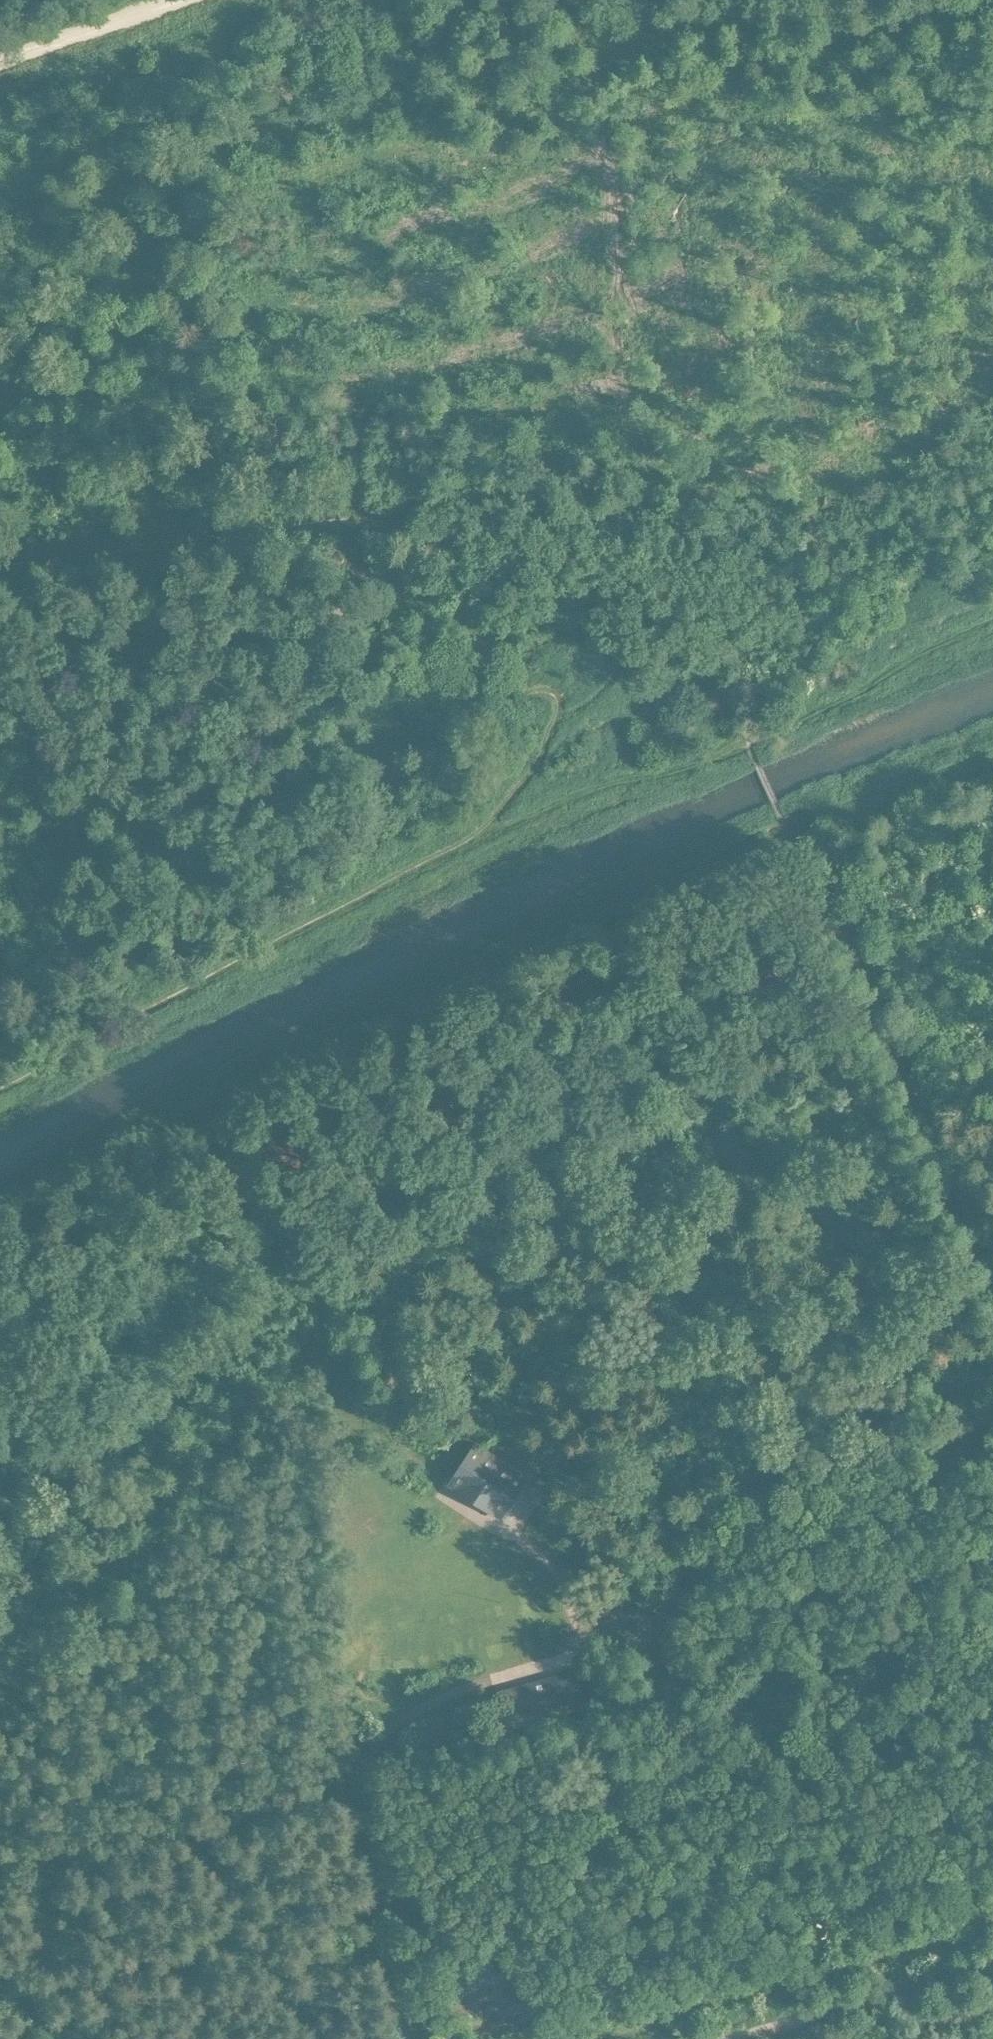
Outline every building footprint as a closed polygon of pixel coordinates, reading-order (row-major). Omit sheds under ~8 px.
[(454,1498),(508,1532),(537,1489),(481,1455),(454,1498)] [(589,1717),(579,1679),(503,1701),(514,1739),(589,1717)]
